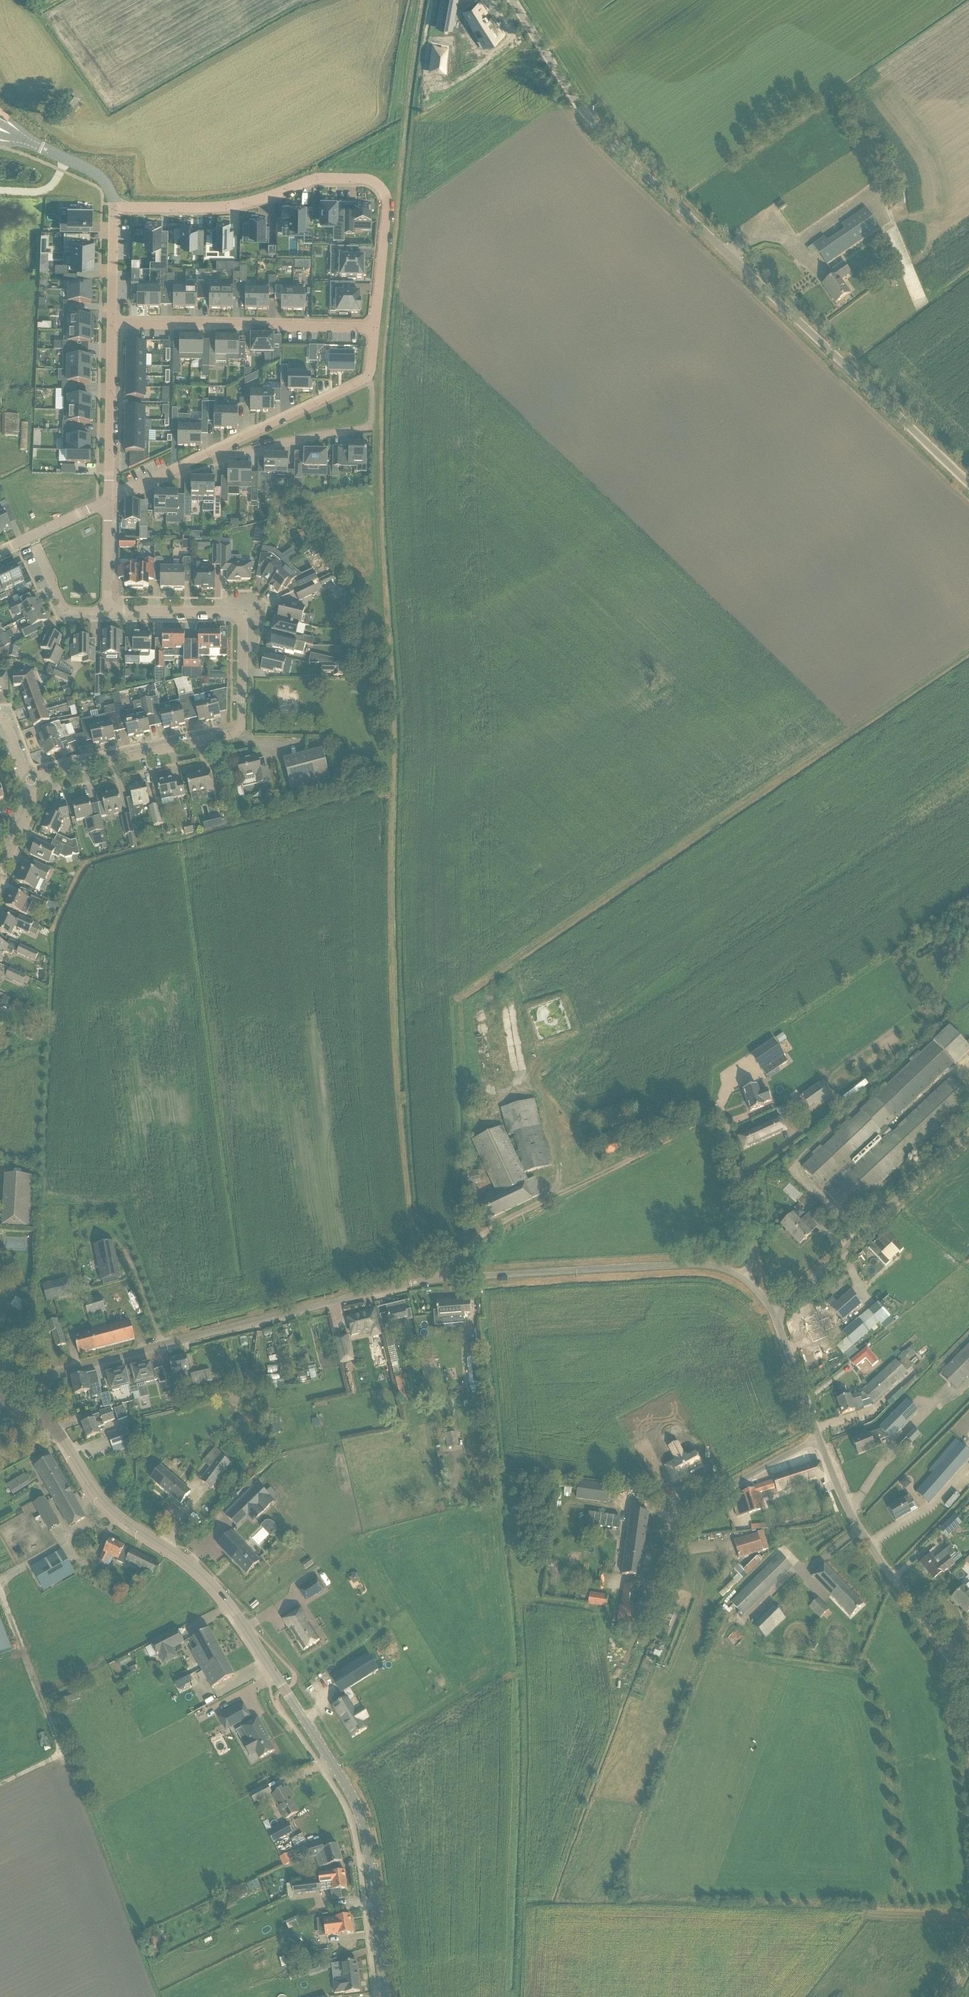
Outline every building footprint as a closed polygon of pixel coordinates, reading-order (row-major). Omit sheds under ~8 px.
[(436,26),(452,29),(458,0),(440,0),(436,26)] [(479,1),(465,10),(476,27),(477,27),(481,33),(480,34),(486,43),(500,35),(488,16),(489,16),(489,15),(488,16),(486,12),(486,11),(485,12),(479,1)] [(436,46),(433,67),(443,68),(444,62),(446,48),(438,47),(438,46),(436,46)] [(45,218),(58,218),(59,189),(46,188),(45,218)] [(345,209),(337,208),(337,197),(321,196),(321,205),(320,205),(320,210),(321,210),(321,219),(336,220),(336,224),(344,225),(345,213),(345,209)] [(361,232),(361,223),(371,224),(371,212),(373,212),(373,204),(371,204),(371,201),(355,201),(355,213),(345,213),(344,225),(344,237),(355,237),(355,232),(361,232)] [(283,204),(282,217),(289,217),(289,224),(305,225),(304,238),(312,238),(312,216),(305,216),(306,203),(292,202),(292,204),(283,204)] [(782,202),(776,206),(779,210),(785,206),(782,202)] [(61,214),(61,222),(64,223),(63,228),(79,228),(79,221),(92,221),(93,205),(77,205),(77,204),(71,203),(71,205),(69,205),(68,214),(61,214)] [(841,225),(844,230),(827,242),(823,238),(813,245),(826,265),(879,228),(865,209),(841,225)] [(243,221),(243,239),(246,239),(251,239),(251,237),(251,234),(264,234),(264,239),(269,240),(269,224),(265,224),(265,215),(258,215),(258,214),(251,214),(251,215),(250,215),(250,221),(243,221)] [(214,228),(214,243),(232,244),(232,228),(230,228),(230,220),(217,220),(217,228),(214,228)] [(146,221),(145,244),(161,244),(160,252),(168,252),(168,238),(161,238),(162,221),(146,221)] [(182,221),(182,245),(203,245),(204,245),(204,227),(193,227),(191,227),(191,221),(190,221),(186,221),(182,221)] [(67,231),(67,239),(72,239),(72,251),(94,251),(94,238),(80,238),(80,231),(67,231)] [(330,247),(330,255),(340,255),(340,278),(348,278),(348,279),(355,280),(355,278),(364,278),(364,276),(365,276),(366,269),(364,269),(364,258),(346,257),(346,255),(347,255),(348,248),(330,247)] [(72,251),(72,263),(94,264),(94,251),(72,251)] [(189,264),(189,251),(169,251),(169,264),(189,264)] [(239,259),(226,259),(226,267),(239,267),(239,259)] [(295,269),(311,270),(311,262),(301,262),(295,261),(295,269)] [(56,262),(55,270),(64,271),(64,270),(69,270),(69,262),(64,262),(56,262)] [(840,281),(850,274),(843,263),(831,271),(835,276),(823,285),(835,303),(849,294),(840,281)] [(64,271),(64,279),(69,279),(69,291),(91,291),(91,278),(77,278),(77,271),(69,270),(64,270),(64,271)] [(149,290),(149,308),(161,308),(161,294),(167,294),(167,288),(167,275),(168,274),(160,274),(160,286),(149,286),(149,290)] [(221,286),(221,309),(233,309),(233,299),(239,299),(239,287),(239,274),(233,274),(233,286),(221,286)] [(131,277),(131,293),(138,294),(137,308),(149,308),(149,290),(149,286),(138,286),(139,277),(131,277)] [(185,290),(185,308),(197,309),(197,300),(203,300),(203,286),(203,282),(196,282),(196,286),(185,286),(185,290)] [(359,301),(360,293),(355,293),(355,284),(330,283),(330,299),(337,299),(337,313),(339,313),(339,315),(347,315),(347,313),(359,313),(359,312),(361,312),(361,301),(359,301)] [(203,286),(203,300),(209,300),(209,309),(221,309),(221,286),(209,286),(203,286)] [(239,287),(239,299),(245,299),(245,310),(257,310),(257,287),(246,287),(239,287)] [(257,287),(257,310),(269,310),(269,287),(257,287)] [(275,295),(275,301),(281,301),(281,310),(293,310),(293,292),(293,288),(282,287),(275,287),(275,295)] [(173,290),(173,308),(185,308),(185,290),(173,290)] [(63,302),(63,311),(76,311),(77,303),(91,304),(91,291),(69,291),(69,302),(63,302)] [(293,292),(293,310),(305,311),(305,293),(293,292)] [(63,311),(63,319),(64,319),(64,330),(93,331),(93,323),(91,323),(91,318),(76,318),(76,311),(63,311)] [(63,343),(63,350),(76,351),(76,343),(90,343),(90,339),(93,339),(93,331),(64,330),(64,343),(63,343)] [(281,354),(281,343),(273,343),(273,337),(265,336),(260,336),(251,336),(251,353),(281,354)] [(173,350),(173,364),(180,364),(180,360),(191,361),(191,338),(180,337),(179,351),(173,350)] [(191,338),(191,361),(202,361),(202,367),(209,368),(209,350),(203,350),(203,338),(191,338)] [(209,350),(209,368),(216,368),(216,361),(227,361),(227,338),(216,338),(215,350),(209,350)] [(227,338),(227,361),(239,361),(244,361),(244,362),(245,362),(245,344),(245,345),(239,345),(239,339),(227,338)] [(127,355),(145,355),(145,344),(127,344),(127,355)] [(63,350),(62,358),(63,358),(63,370),(90,371),(90,358),(76,358),(76,351),(63,350)] [(331,359),(330,359),(330,372),(354,373),(354,360),(351,360),(351,353),(331,352),(331,359)] [(127,366),(145,366),(145,355),(127,355),(127,366)] [(145,366),(127,366),(127,377),(145,377),(145,366)] [(288,368),(281,368),(281,386),(289,386),(288,393),(310,393),(310,391),(312,391),(312,384),(311,384),(311,378),(311,377),(302,377),(302,373),(288,373),(288,368)] [(62,382),(62,390),(75,391),(75,383),(90,383),(90,371),(63,370),(63,371),(68,371),(68,382),(62,382)] [(145,377),(127,377),(126,388),(145,388),(145,377)] [(169,402),(170,388),(163,387),(162,402),(169,402)] [(126,388),(126,399),(145,399),(145,388),(126,388)] [(62,390),(62,399),(64,399),(64,410),(90,411),(90,398),(75,398),(75,391),(62,390)] [(262,413),(262,390),(251,390),(250,413),(262,413)] [(280,404),(280,390),(262,390),(262,413),(274,413),(274,403),(280,404)] [(238,430),(238,408),(226,407),(226,411),(226,429),(238,430)] [(126,409),(126,420),(144,420),(145,409),(126,409)] [(62,422),(62,430),(76,431),(76,423),(90,423),(90,421),(93,421),(93,413),(90,413),(90,411),(64,410),(63,422),(62,422)] [(226,429),(226,411),(214,411),(214,415),(214,429),(226,429)] [(18,436),(19,414),(2,414),(2,435),(18,436)] [(126,420),(126,431),(144,431),(144,420),(126,420)] [(190,428),(190,446),(201,446),(202,435),(202,428),(202,421),(190,421),(190,424),(190,428)] [(189,446),(190,428),(190,424),(178,424),(178,446),(189,446)] [(62,430),(62,439),(63,439),(63,451),(90,451),(90,450),(90,438),(75,438),(76,431),(62,430)] [(126,431),(126,442),(144,443),(149,443),(149,431),(144,431),(126,431)] [(126,442),(125,453),(131,453),(131,467),(131,468),(147,460),(144,453),(144,443),(126,442)] [(366,464),(366,445),(367,445),(364,445),(364,443),(365,443),(357,443),(358,443),(358,444),(349,444),(349,445),(349,456),(342,456),(342,450),(333,450),(332,468),(342,468),(342,464),(366,464)] [(63,451),(67,451),(67,463),(90,463),(90,451),(63,451)] [(326,468),(327,452),(326,452),(326,451),(317,451),(317,452),(305,452),(304,468),(309,468),(309,471),(318,471),(318,468),(326,468)] [(257,491),(264,491),(264,478),(276,478),(276,474),(276,456),(264,456),(264,473),(258,473),(257,491)] [(288,474),(288,456),(276,456),(276,474),(288,474)] [(62,466),(62,474),(75,475),(75,466),(62,466)] [(239,489),(240,467),(228,466),(227,488),(239,489)] [(251,489),(252,467),(240,467),(239,489),(251,489)] [(203,503),(203,479),(191,479),(191,503),(203,503)] [(214,503),(215,479),(203,479),(203,503),(214,503)] [(166,493),(155,493),(154,515),(166,515),(166,493)] [(184,518),(184,505),(178,505),(178,493),(166,493),(166,515),(177,515),(177,518),(184,518)] [(148,528),(148,512),(140,511),(140,504),(126,504),(126,506),(124,506),(124,513),(126,513),(126,523),(139,523),(139,528),(148,528)] [(3,511),(0,512),(0,528),(2,533),(12,529),(3,511)] [(254,541),(262,541),(262,527),(255,527),(254,541)] [(221,546),(221,566),(221,572),(227,572),(227,582),(241,582),(241,580),(250,580),(251,570),(252,570),(252,563),(241,563),(241,565),(231,565),(231,545),(229,545),(222,544),(221,544),(221,546)] [(213,566),(221,566),(221,546),(212,546),(213,566)] [(316,547),(310,551),(314,557),(320,553),(316,547)] [(260,558),(258,568),(265,569),(267,571),(262,577),(261,578),(262,579),(270,585),(269,587),(285,568),(299,559),(294,552),(282,560),(273,552),(262,550),(261,555),(260,558)] [(161,589),(173,589),(173,569),(166,569),(162,558),(155,558),(155,560),(155,573),(161,573),(161,589)] [(155,573),(155,560),(143,560),(143,559),(137,559),(137,567),(137,588),(143,588),(143,587),(149,587),(148,578),(155,578),(155,573)] [(173,569),(173,589),(175,589),(175,590),(182,590),(182,589),(185,589),(185,573),(191,573),(191,563),(191,559),(183,559),(180,569),(173,569)] [(195,572),(195,588),(205,588),(205,589),(215,589),(215,579),(215,571),(201,571),(201,563),(193,562),(193,571),(195,572)] [(32,583),(27,572),(21,575),(16,564),(6,569),(14,587),(24,582),(26,586),(32,583)] [(130,588),(137,588),(137,567),(119,567),(119,579),(125,579),(125,587),(130,587),(130,588)] [(285,568),(269,587),(277,593),(279,593),(283,588),(285,589),(287,589),(292,583),(294,585),(297,584),(299,589),(308,585),(318,580),(314,573),(299,580),(295,577),(285,568)] [(6,569),(0,572),(0,583),(4,592),(14,587),(6,569)] [(319,581),(321,585),(335,579),(333,575),(319,581)] [(333,584),(337,594),(342,592),(337,582),(333,584)] [(295,592),(299,601),(317,593),(313,584),(295,592)] [(25,619),(43,610),(38,600),(33,602),(30,597),(9,606),(14,617),(23,613),(25,619)] [(277,619),(301,624),(305,608),(294,605),(294,608),(281,604),(277,619)] [(43,610),(25,619),(17,622),(24,639),(36,633),(34,628),(48,621),(43,610)] [(298,625),(275,619),(272,631),(290,636),(289,640),(301,643),(303,636),(296,635),(298,625)] [(48,652),(44,661),(57,666),(63,652),(57,650),(62,638),(48,632),(41,649),(48,652)] [(95,654),(95,660),(103,660),(103,662),(119,662),(119,646),(121,646),(122,632),(104,632),(104,645),(101,645),(101,654),(95,654)] [(126,649),(125,664),(133,664),(134,658),(140,658),(148,657),(150,656),(150,652),(151,652),(151,635),(136,634),(136,632),(133,632),(133,642),(133,649),(126,649)] [(155,654),(155,668),(163,668),(163,657),(173,657),(174,633),(163,633),(162,643),(162,647),(155,647),(155,654)] [(174,633),(173,657),(183,657),(183,668),(191,668),(191,646),(185,646),(185,643),(185,633),(174,633)] [(191,646),(191,668),(199,668),(199,656),(209,657),(210,633),(198,633),(198,643),(198,646),(191,646)] [(210,633),(209,657),(217,657),(227,657),(228,639),(221,639),(221,633),(210,633)] [(7,634),(0,637),(0,640),(2,644),(4,648),(12,644),(7,634)] [(305,644),(301,643),(289,641),(269,636),(266,648),(293,655),(294,652),(303,654),(305,644)] [(95,664),(95,654),(95,649),(89,649),(89,638),(75,638),(74,645),(74,646),(71,646),(71,659),(83,659),(83,664),(95,664)] [(8,656),(17,658),(18,647),(9,646),(8,656)] [(261,670),(273,673),(274,671),(282,673),(286,658),(271,655),(271,657),(264,656),(261,670)] [(310,656),(308,664),(328,664),(328,660),(310,656)] [(103,662),(103,660),(95,660),(95,664),(95,676),(105,676),(105,670),(103,670),(103,662)] [(334,677),(343,677),(343,664),(334,664),(334,665),(327,665),(327,673),(334,673),(334,677)] [(53,676),(69,683),(72,676),(56,669),(53,676)] [(23,686),(32,672),(13,673),(14,687),(23,686)] [(38,689),(37,685),(32,672),(23,686),(26,694),(38,689)] [(42,700),(38,689),(26,694),(23,695),(26,706),(42,700)] [(179,701),(169,703),(175,728),(179,728),(179,726),(185,724),(183,712),(189,710),(186,695),(185,689),(177,691),(179,697),(179,701)] [(227,689),(204,694),(210,721),(214,720),(214,718),(220,716),(217,703),(227,701),(227,689)] [(193,693),(186,695),(189,710),(196,709),(199,721),(205,720),(206,722),(210,721),(204,694),(194,697),(194,696),(193,693)] [(158,697),(150,699),(154,716),(160,714),(164,729),(170,727),(171,729),(175,728),(169,703),(169,704),(160,706),(158,697)] [(134,711),(136,717),(140,736),(144,735),(143,733),(150,732),(147,717),(154,716),(150,699),(142,700),(144,708),(134,711)] [(46,710),(44,705),(42,700),(26,706),(28,711),(30,716),(46,710)] [(114,705),(116,713),(117,719),(124,718),(128,737),(135,735),(135,737),(140,736),(136,717),(134,711),(124,713),(122,704),(114,705)] [(50,720),(47,713),(46,710),(30,716),(31,718),(34,726),(43,723),(50,720)] [(106,715),(99,717),(105,744),(109,743),(108,741),(115,739),(111,723),(118,722),(117,719),(116,713),(106,715)] [(105,744),(99,717),(92,718),(81,720),(83,731),(90,730),(93,744),(100,743),(100,745),(105,744)] [(43,734),(39,735),(42,742),(40,742),(41,746),(65,738),(69,737),(65,726),(61,727),(59,722),(50,725),(41,728),(43,734)] [(84,734),(75,736),(76,740),(76,742),(78,750),(87,748),(84,734)] [(65,738),(41,746),(43,750),(45,750),(47,756),(63,750),(68,748),(68,747),(68,745),(76,742),(76,740),(75,736),(69,737),(65,738)] [(311,788),(331,783),(322,750),(283,760),(291,789),(309,784),(311,788)] [(237,762),(241,780),(242,787),(256,784),(256,785),(270,782),(269,778),(267,769),(260,770),(257,756),(250,757),(250,759),(237,762)] [(200,772),(200,774),(186,778),(190,794),(206,790),(207,793),(214,791),(209,770),(200,772)] [(159,791),(161,798),(173,795),(174,798),(185,796),(184,792),(182,782),(176,784),(175,780),(175,778),(157,782),(159,791)] [(130,815),(131,817),(135,817),(138,816),(139,815),(141,813),(142,812),(142,810),(143,807),(143,805),(149,804),(145,784),(129,788),(132,798),(127,799),(130,815)] [(103,803),(98,804),(101,815),(101,817),(122,813),(121,809),(122,809),(118,790),(111,792),(111,794),(101,796),(103,803)] [(104,831),(101,817),(101,815),(93,817),(89,800),(72,804),(76,821),(85,819),(88,834),(100,832),(103,843),(106,843),(104,831)] [(51,833),(57,836),(64,820),(69,819),(68,812),(66,802),(55,805),(51,814),(49,813),(41,829),(51,833)] [(149,807),(154,826),(162,825),(157,805),(149,807)] [(134,833),(130,817),(131,817),(130,815),(122,817),(126,835),(128,835),(130,845),(136,844),(134,833)] [(203,821),(205,830),(225,825),(223,818),(221,819),(220,817),(209,820),(203,821)] [(184,828),(186,835),(193,833),(192,826),(184,828)] [(67,847),(71,849),(78,847),(76,840),(70,841),(67,847)] [(30,855),(40,859),(49,863),(52,855),(59,858),(60,856),(66,858),(72,857),(73,854),(76,855),(79,854),(78,848),(72,849),(65,846),(53,841),(50,847),(37,841),(30,855)] [(34,863),(31,869),(24,866),(17,882),(33,889),(38,879),(45,882),(51,870),(34,863)] [(12,891),(6,906),(15,910),(22,913),(26,915),(32,903),(46,909),(46,907),(49,901),(33,894),(31,900),(29,899),(22,895),(12,891)] [(0,919),(0,932),(4,934),(11,937),(15,927),(29,934),(29,933),(34,923),(28,921),(19,916),(17,922),(2,915),(0,919)] [(1,963),(6,953),(12,955),(14,949),(0,943),(0,963),(1,963)] [(17,953),(35,961),(38,954),(31,951),(22,947),(20,946),(17,953)] [(6,977),(22,985),(26,977),(10,969),(6,977)] [(8,1013),(14,999),(3,994),(0,1001),(0,1010),(8,1013)] [(822,1188),(880,1132),(886,1138),(827,1194),(847,1215),(968,1099),(968,1097),(951,1078),(892,1133),(886,1127),(953,1063),(955,1065),(968,1051),(968,1048),(949,1027),(860,1111),(861,1112),(802,1167),(822,1188)] [(786,1039),(782,1034),(776,1039),(779,1043),(786,1039)] [(788,1062),(773,1040),(751,1055),(761,1070),(772,1062),(777,1069),(788,1062)] [(802,1095),(810,1108),(828,1095),(819,1083),(802,1095)] [(756,1085),(743,1090),(750,1111),(764,1106),(763,1104),(771,1101),(767,1090),(759,1093),(756,1085)] [(524,1173),(552,1166),(536,1108),(538,1107),(537,1104),(535,1104),(534,1099),(501,1108),(508,1135),(514,1134),(522,1163),(519,1163),(502,1126),(472,1140),(496,1191),(487,1195),(489,1199),(473,1207),(481,1223),(542,1194),(535,1178),(528,1181),(524,1173)] [(780,1117),(738,1137),(744,1150),(786,1130),(780,1117)] [(598,1139),(602,1147),(607,1156),(621,1148),(615,1135),(605,1140),(603,1137),(598,1139)] [(768,1178),(781,1183),(785,1173),(773,1168),(768,1178)] [(478,1171),(478,1170),(467,1172),(468,1185),(470,1185),(471,1193),(477,1193),(475,1184),(486,1183),(484,1170),(478,1171)] [(2,1225),(29,1227),(32,1176),(4,1174),(2,1225)] [(811,1233),(810,1233),(816,1227),(824,1235),(829,1230),(811,1212),(800,1222),(793,1214),(781,1225),(788,1232),(789,1231),(794,1237),(793,1238),(800,1244),(805,1239),(806,1240),(807,1239),(806,1238),(811,1233)] [(113,1242),(94,1245),(100,1280),(120,1276),(113,1242)] [(68,1278),(42,1285),(47,1302),(72,1295),(68,1278)] [(837,1303),(831,1308),(836,1314),(842,1321),(862,1304),(850,1291),(837,1303)] [(84,1300),(89,1315),(106,1310),(102,1294),(84,1300)] [(437,1312),(434,1312),(435,1325),(457,1324),(457,1319),(465,1318),(465,1314),(471,1314),(471,1311),(470,1301),(446,1303),(446,1301),(437,1301),(438,1307),(436,1307),(436,1310),(437,1312)] [(411,1310),(406,1311),(404,1302),(386,1306),(387,1310),(390,1324),(401,1322),(405,1339),(406,1344),(413,1343),(412,1337),(408,1320),(413,1319),(411,1310)] [(348,1319),(352,1335),(370,1331),(371,1336),(380,1334),(375,1310),(367,1312),(367,1314),(348,1319)] [(850,1326),(842,1333),(846,1337),(853,1345),(860,1339),(868,1332),(878,1323),(868,1311),(868,1310),(857,1319),(850,1326)] [(816,1314),(803,1319),(806,1328),(808,1335),(809,1334),(812,1343),(828,1336),(825,1330),(832,1328),(827,1317),(819,1320),(816,1314)] [(46,1323),(49,1333),(52,1332),(56,1347),(66,1344),(58,1319),(46,1323)] [(93,1332),(74,1337),(79,1354),(135,1340),(129,1319),(92,1329),(93,1332)] [(383,1330),(388,1348),(395,1346),(390,1328),(383,1330)] [(335,1339),(341,1363),(353,1360),(347,1336),(335,1339)] [(467,1344),(468,1358),(478,1358),(477,1343),(467,1344)] [(939,1374),(948,1383),(956,1390),(968,1376),(968,1344),(939,1374)] [(837,1400),(842,1415),(864,1407),(862,1403),(870,1400),(873,1404),(907,1373),(907,1372),(912,1366),(913,1365),(905,1357),(907,1355),(910,1358),(915,1355),(913,1352),(916,1349),(912,1345),(898,1357),(901,1361),(898,1363),(896,1360),(862,1391),(863,1393),(850,1397),(849,1395),(837,1400)] [(866,1348),(851,1361),(855,1367),(865,1359),(872,1367),(878,1362),(866,1348)] [(384,1351),(375,1353),(378,1364),(387,1362),(384,1351)] [(186,1356),(169,1360),(171,1370),(172,1374),(179,1372),(181,1382),(189,1380),(186,1371),(189,1370),(188,1366),(186,1356)] [(478,1358),(468,1358),(470,1383),(480,1382),(478,1358)] [(433,1361),(423,1363),(426,1381),(436,1379),(433,1361)] [(134,1368),(133,1369),(133,1371),(134,1376),(137,1386),(137,1385),(154,1381),(158,1380),(159,1384),(167,1382),(163,1368),(156,1370),(152,1371),(150,1364),(148,1365),(145,1366),(143,1366),(142,1364),(134,1366),(134,1368)] [(110,1374),(108,1375),(112,1392),(121,1389),(121,1387),(129,1385),(131,1394),(131,1395),(133,1394),(135,1401),(141,1399),(139,1392),(137,1385),(137,1386),(134,1376),(127,1378),(126,1372),(126,1370),(118,1372),(118,1370),(110,1372),(110,1374)] [(210,1370),(190,1375),(191,1380),(193,1385),(213,1381),(210,1370)] [(71,1378),(75,1395),(89,1391),(90,1395),(101,1393),(96,1372),(87,1374),(86,1375),(86,1374),(71,1378)] [(395,1377),(400,1399),(406,1398),(403,1386),(406,1386),(403,1376),(395,1377)] [(101,1395),(104,1408),(112,1406),(109,1392),(109,1393),(101,1395)] [(889,1418),(879,1428),(881,1430),(887,1436),(888,1437),(890,1439),(897,1432),(918,1412),(907,1400),(889,1418)] [(128,1418),(124,1406),(114,1410),(118,1421),(128,1418)] [(99,1412),(100,1414),(92,1417),(93,1421),(82,1424),(87,1438),(99,1434),(97,1428),(105,1426),(104,1424),(115,1420),(111,1408),(109,1409),(99,1412)] [(131,1441),(128,1431),(126,1426),(120,1428),(122,1433),(109,1437),(113,1447),(131,1441)] [(444,1434),(446,1448),(457,1446),(455,1432),(444,1434)] [(875,1432),(852,1441),(858,1455),(881,1446),(875,1432)] [(897,1447),(903,1452),(912,1444),(905,1439),(897,1447)] [(647,1440),(636,1446),(644,1461),(655,1455),(647,1440)] [(929,1504),(935,1496),(968,1458),(968,1452),(957,1441),(931,1470),(934,1472),(916,1492),(929,1504)] [(676,1461),(666,1466),(674,1482),(687,1475),(686,1474),(702,1466),(695,1453),(687,1457),(686,1456),(684,1457),(681,1450),(673,1454),(676,1461)] [(222,1456),(201,1481),(210,1488),(230,1463),(222,1456)] [(35,1467),(70,1527),(85,1518),(51,1457),(35,1467)] [(760,1511),(756,1495),(776,1487),(778,1492),(823,1477),(819,1462),(773,1477),(774,1480),(757,1486),(757,1488),(743,1492),(744,1495),(738,1497),(732,1499),(737,1517),(760,1511)] [(157,1471),(151,1478),(181,1504),(187,1496),(191,1492),(174,1478),(169,1473),(161,1467),(157,1471)] [(7,1483),(13,1494),(31,1484),(24,1473),(7,1483)] [(609,1486),(579,1482),(576,1500),(606,1504),(609,1486)] [(274,1501),(259,1485),(227,1517),(237,1527),(252,1511),(258,1517),(274,1501)] [(205,1497),(200,1493),(192,1503),(208,1516),(221,1499),(210,1490),(205,1497)] [(913,1503),(914,1503),(910,1495),(888,1508),(896,1521),(910,1513),(910,1512),(917,1508),(913,1503)] [(44,1498),(34,1504),(49,1530),(59,1524),(44,1498)] [(622,1575),(640,1577),(649,1513),(631,1510),(622,1575)] [(588,1512),(586,1525),(617,1529),(619,1517),(588,1512)] [(939,1530),(946,1538),(961,1523),(954,1516),(939,1530)] [(751,1524),(752,1532),(762,1532),(762,1523),(751,1524)] [(250,1556),(240,1547),(243,1544),(231,1532),(218,1544),(246,1574),(259,1561),(259,1560),(259,1561),(252,1554),(250,1556)] [(734,1540),(739,1558),(763,1551),(758,1533),(734,1540)] [(104,1552),(99,1561),(108,1566),(113,1557),(118,1559),(117,1561),(125,1565),(127,1561),(155,1575),(160,1564),(131,1550),(131,1551),(124,1547),(110,1540),(104,1552)] [(920,1563),(933,1579),(942,1572),(943,1573),(954,1565),(949,1559),(955,1554),(949,1547),(934,1560),(930,1555),(920,1563)] [(22,1551),(17,1554),(20,1559),(25,1557),(22,1551)] [(31,1568),(44,1590),(74,1573),(61,1551),(31,1568)] [(731,1603),(743,1615),(792,1568),(780,1555),(731,1603)] [(745,1568),(749,1572),(762,1560),(758,1556),(745,1568)] [(738,1567),(734,1571),(743,1580),(747,1575),(738,1567)] [(325,1589),(317,1577),(298,1589),(303,1596),(311,1591),(315,1596),(325,1589)] [(842,1584),(830,1596),(850,1617),(863,1606),(842,1584)] [(963,1587),(952,1598),(967,1613),(968,1611),(968,1584),(964,1588),(963,1587)] [(615,1631),(630,1633),(635,1608),(633,1608),(636,1587),(623,1585),(621,1605),(619,1605),(615,1631)] [(588,1604),(604,1607),(606,1596),(589,1593),(588,1604)] [(828,1609),(818,1599),(811,1606),(809,1607),(819,1617),(828,1609)] [(301,1608),(283,1620),(289,1629),(290,1628),(304,1650),(320,1641),(309,1624),(310,1623),(301,1608)] [(665,1608),(659,1623),(669,1627),(675,1612),(665,1608)] [(763,1638),(784,1620),(774,1608),(753,1627),(763,1638)] [(0,1621),(0,1655),(11,1651),(0,1621)] [(172,1648),(184,1642),(177,1629),(150,1643),(157,1656),(159,1655),(164,1664),(177,1657),(172,1648)] [(197,1649),(192,1652),(198,1662),(201,1668),(211,1688),(234,1675),(224,1656),(209,1629),(192,1639),(197,1649)] [(368,1655),(332,1677),(341,1693),(377,1670),(368,1655)] [(180,1719),(203,1707),(191,1685),(169,1696),(180,1719)] [(339,1703),(333,1707),(352,1738),(359,1734),(361,1733),(360,1733),(367,1729),(362,1721),(368,1718),(362,1708),(356,1712),(348,1698),(350,1697),(350,1696),(347,1698),(341,1702),(340,1701),(339,1702),(339,1703)] [(242,1702),(217,1715),(222,1724),(228,1721),(232,1727),(240,1723),(236,1716),(247,1711),(242,1702)] [(213,1711),(195,1718),(200,1729),(217,1722),(213,1711)] [(268,1738),(258,1719),(245,1726),(248,1731),(245,1732),(250,1741),(246,1744),(251,1753),(255,1751),(260,1759),(274,1751),(267,1738),(268,1738)] [(249,1794),(254,1803),(272,1795),(267,1785),(249,1794)] [(290,1796),(286,1788),(272,1796),(285,1820),(298,1812),(290,1796)] [(288,1823),(268,1834),(273,1842),(292,1832),(288,1823)] [(291,1840),(295,1849),(307,1843),(302,1834),(291,1840)] [(302,1847),(306,1859),(319,1855),(323,1867),(342,1861),(337,1844),(324,1848),(321,1841),(302,1847)] [(305,1882),(292,1884),(293,1895),(294,1895),(330,1890),(331,1900),(342,1899),(341,1889),(347,1888),(345,1871),(335,1872),(331,1873),(325,1873),(318,1874),(305,1878),(305,1882)] [(338,1934),(352,1933),(350,1915),(336,1917),(317,1919),(319,1930),(325,1929),(326,1936),(338,1934)] [(290,1928),(302,1923),(299,1916),(287,1921),(290,1928)] [(329,1949),(321,1950),(322,1961),(330,1960),(329,1949)] [(342,1963),(332,1964),(334,1981),(333,1981),(335,1993),(345,1992),(345,1993),(360,1992),(356,1961),(342,1963)] [(320,1971),(318,1965),(309,1968),(311,1974),(320,1971)]
